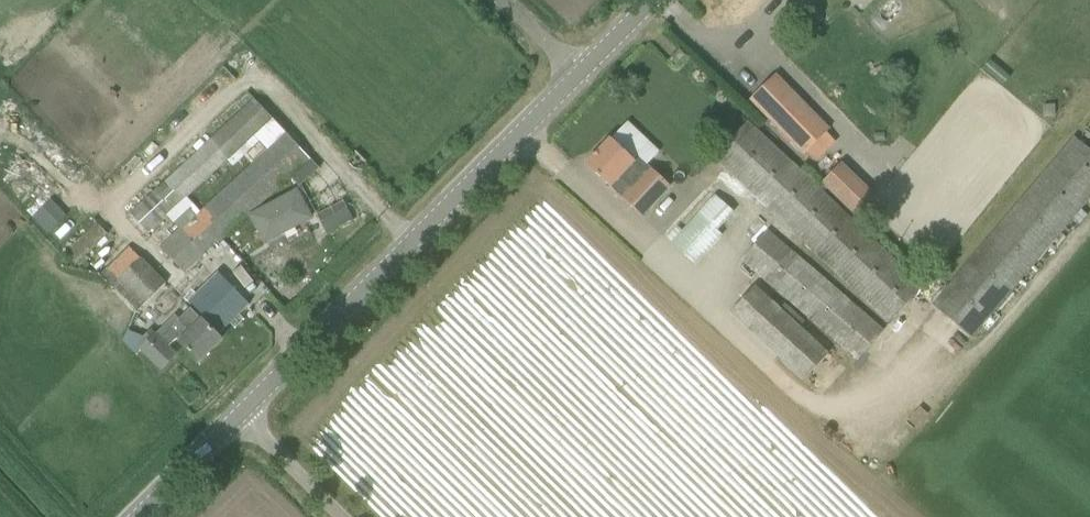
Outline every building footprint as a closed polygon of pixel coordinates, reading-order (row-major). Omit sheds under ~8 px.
[(688,57),(680,49),(669,61),(677,69),(688,57)] [(776,76),(752,99),(804,153),(806,151),(815,160),(835,141),(826,131),(828,129),(825,126),(824,127),(826,130),(818,138),(796,115),(805,106),(776,76)] [(165,184),(166,185),(133,215),(148,232),(228,158),(228,159),(272,119),(255,100),(210,141),(211,142),(165,184)] [(748,122),(715,158),(889,322),(922,286),(748,122)] [(310,158),(287,133),(192,220),(189,216),(179,226),(181,229),(161,247),(184,272),(217,242),(218,243),(310,158)] [(611,138),(587,164),(611,186),(612,185),(624,197),(623,199),(642,216),(670,185),(648,165),(638,156),(634,160),(611,138)] [(1076,138),(934,306),(971,337),(1089,196),(1089,150),(1076,138)] [(848,210),(869,187),(838,159),(817,181),(848,210)] [(297,190),(252,215),(266,241),(312,217),(297,190)] [(671,244),(695,265),(722,235),(717,229),(733,211),(716,196),(671,244)] [(32,217),(48,234),(67,215),(52,197),(32,217)] [(341,230),(355,222),(344,200),(329,208),(341,230)] [(98,222),(66,254),(78,265),(109,234),(98,222)] [(742,259),(859,359),(884,331),(767,231),(742,259)] [(166,284),(141,259),(119,280),(144,306),(166,284)] [(250,303),(221,274),(210,285),(214,288),(195,307),(221,333),(232,321),(229,318),(235,312),(238,315),(250,303)] [(755,286),(731,312),(805,380),(828,354),(755,286)] [(180,342),(199,362),(222,339),(191,308),(180,319),(176,315),(142,349),(162,369),(177,355),(169,348),(178,339),(180,342)]
